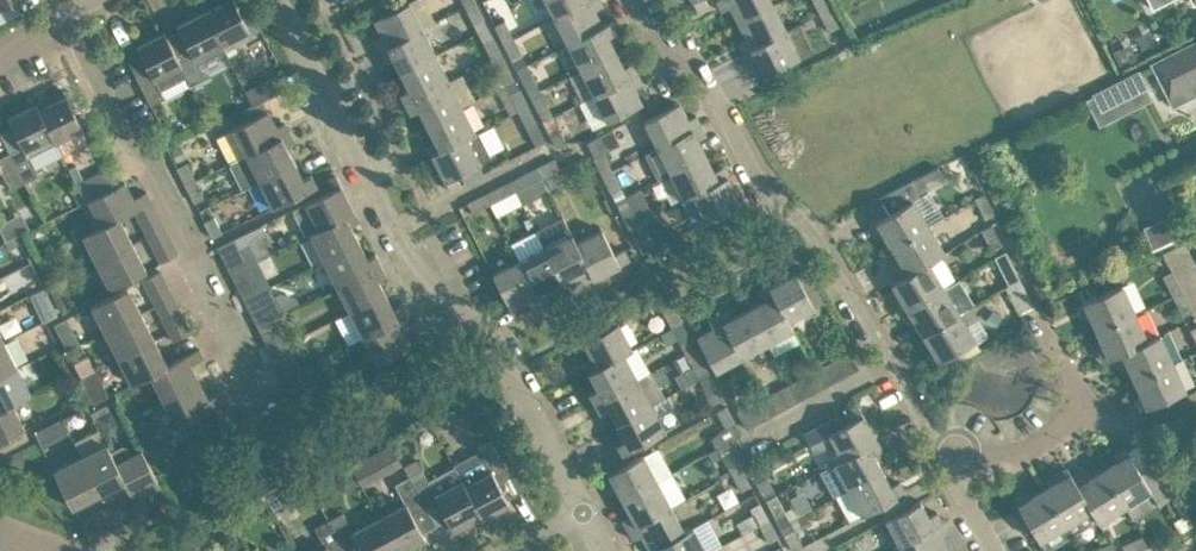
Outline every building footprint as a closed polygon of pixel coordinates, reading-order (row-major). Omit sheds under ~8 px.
[(16,15),(9,2),(13,0),(0,0),(0,22),(16,15)] [(224,49),(252,35),(235,0),(213,0),(202,6),(204,11),(224,49)] [(587,0),(547,0),(555,16),(587,0)] [(603,24),(595,9),(604,4),(601,0),(587,0),(555,16),(567,41),(603,24)] [(698,9),(708,4),(707,0),(693,0),(698,9)] [(773,4),(771,0),(717,0),(722,10),(731,6),(739,21),(773,4)] [(831,8),(827,0),(813,0),(820,13),(831,8)] [(379,50),(423,28),(410,1),(375,19),(383,35),(374,39),(379,50)] [(474,23),(483,19),(475,1),(465,6),(474,23)] [(743,52),(786,30),(773,4),(739,21),(747,37),(738,41),(743,52)] [(829,30),(840,26),(831,8),(820,13),(829,30)] [(198,63),(224,49),(204,11),(177,25),(189,48),(177,54),(184,70),(187,77),(191,84),(205,77),(198,63)] [(504,42),(514,38),(505,19),(495,24),(504,42)] [(580,68),(616,50),(608,35),(617,30),(611,19),(603,24),(567,41),(580,68)] [(401,71),(436,54),(423,28),(379,50),(385,60),(393,55),(401,71)] [(757,57),(765,74),(799,56),(786,30),(743,52),(749,62),(757,57)] [(184,70),(177,54),(165,31),(137,45),(149,68),(136,75),(151,104),(164,98),(161,90),(187,77),(184,70)] [(491,58),(502,53),(493,35),(482,41),(491,58)] [(512,60),(522,55),(514,38),(504,42),(512,60)] [(1155,64),(1170,93),(1195,81),(1195,82),(1195,44),(1155,64)] [(593,94),(638,72),(633,62),(624,66),(616,50),(580,68),(581,69),(569,75),(582,100),(593,94)] [(500,75),(511,70),(502,53),(491,58),(500,75)] [(406,101),(449,80),(436,54),(401,71),(409,87),(401,91),(406,101)] [(530,95),(540,89),(527,63),(517,69),(530,95)] [(607,121),(643,103),(635,87),(643,82),(638,72),(593,94),(607,121)] [(1102,107),(1145,85),(1138,73),(1096,94),(1102,107)] [(253,104),(282,89),(275,75),(246,90),(253,104)] [(428,123),(462,106),(449,80),(406,101),(411,112),(420,107),(428,123)] [(518,110),(529,105),(520,87),(509,93),(518,110)] [(83,127),(75,112),(64,89),(36,103),(55,142),(83,127)] [(540,89),(530,95),(539,112),(549,106),(540,89)] [(656,147),(702,124),(696,114),(688,118),(680,102),(643,121),(656,147)] [(36,103),(9,117),(12,124),(23,145),(10,152),(25,183),(30,180),(39,176),(39,175),(36,168),(34,165),(60,152),(55,142),(36,103)] [(527,128),(538,122),(529,105),(518,110),(527,128)] [(432,153),(475,132),(462,106),(428,123),(436,139),(427,143),(432,153)] [(230,163),(247,154),(291,132),(285,122),(277,126),(269,110),(225,132),(226,133),(217,137),(230,163)] [(669,173),(706,155),(698,139),(707,134),(702,124),(656,147),(669,173)] [(557,147),(567,142),(559,126),(549,131),(557,147)] [(467,136),(432,153),(451,189),(462,184),(457,175),(480,163),(491,157),(478,131),(475,132),(467,136)] [(243,188),(260,180),(295,162),(287,146),(296,142),(291,132),(247,154),(230,163),(243,188)] [(182,145),(172,150),(178,162),(188,157),(182,145)] [(1,169),(12,190),(25,183),(10,152),(0,157),(0,169),(1,169)] [(602,175),(613,169),(604,152),(593,157),(602,175)] [(693,195),(728,177),(723,166),(714,171),(706,155),(669,173),(683,200),(693,195)] [(544,176),(562,167),(557,156),(537,166),(543,177),(544,176)] [(186,184),(196,179),(187,162),(177,167),(186,184)] [(260,180),(274,206),(317,184),(312,173),(303,178),(295,162),(260,180)] [(76,164),(69,168),(77,183),(86,201),(89,200),(120,183),(111,166),(84,180),(76,164)] [(550,190),(544,176),(543,177),(537,166),(512,179),(517,189),(516,190),(523,204),(550,190)] [(928,226),(912,200),(919,196),(918,193),(943,181),(936,168),(911,179),(880,196),(890,213),(872,224),(879,235),(885,232),(894,247),(928,226)] [(616,201),(627,196),(613,169),(602,175),(616,201)] [(306,235),(312,232),(355,211),(336,175),(326,180),(330,190),(293,209),(306,235)] [(693,195),(706,220),(730,208),(735,218),(746,212),(728,177),(693,195)] [(186,184),(195,201),(205,196),(196,179),(186,184)] [(491,203),(516,190),(517,189),(512,179),(485,192),(491,203)] [(89,200),(101,225),(102,226),(120,216),(120,217),(135,210),(135,209),(152,200),(147,191),(133,197),(125,181),(120,183),(89,200)] [(473,212),(491,203),(485,192),(468,201),(473,212)] [(975,197),(986,220),(996,215),(984,192),(975,197)] [(629,226),(640,221),(627,196),(616,201),(629,226)] [(139,219),(157,210),(152,200),(135,209),(135,210),(139,219)] [(351,225),(360,221),(355,211),(312,232),(325,258),(359,241),(351,225)] [(1176,211),(1150,226),(1161,246),(1187,231),(1176,211)] [(133,242),(120,217),(120,216),(102,226),(101,225),(83,234),(97,261),(133,242)] [(213,236),(223,231),(215,216),(205,221),(213,236)] [(562,216),(536,228),(546,247),(563,282),(579,274),(584,282),(594,277),(576,242),(575,242),(571,234),(564,220),(562,216)] [(629,226),(638,244),(648,238),(640,221),(629,226)] [(995,250),(1004,245),(994,224),(985,228),(995,250)] [(929,262),(942,254),(945,253),(928,226),(894,247),(903,262),(897,265),(903,275),(904,276),(928,261),(929,262)] [(630,259),(625,249),(614,255),(602,229),(576,242),(594,277),(630,259)] [(231,273),(257,260),(248,242),(240,247),(235,237),(218,246),(223,255),(231,273)] [(381,262),(376,252),(367,257),(359,241),(325,258),(338,284),(381,262)] [(110,287),(146,269),(133,242),(97,261),(110,287)] [(156,252),(161,261),(179,253),(174,243),(156,252)] [(661,264),(674,258),(667,246),(655,252),(661,264)] [(548,290),(563,282),(546,247),(519,260),(541,304),(552,298),(548,290)] [(1008,276),(1018,270),(1006,250),(996,256),(1008,276)] [(904,312),(958,279),(958,278),(957,279),(942,254),(929,262),(928,261),(904,276),(903,275),(893,282),(902,297),(896,301),(904,312)] [(244,299),(261,290),(270,286),(257,260),(231,273),(240,289),(244,299)] [(531,309),(541,304),(519,260),(493,273),(511,308),(527,300),(531,309)] [(378,277),(386,273),(381,262),(338,284),(351,310),(386,293),(378,277)] [(770,286),(789,320),(824,301),(806,267),(770,286)] [(148,288),(165,279),(160,270),(143,279),(148,288)] [(1174,296),(1183,292),(1172,270),(1163,274),(1174,296)] [(1021,312),(1034,305),(1021,278),(1007,284),(1021,312)] [(959,279),(904,312),(910,323),(915,319),(925,335),(971,306),(974,304),(967,293),(959,279)] [(1098,330),(1135,313),(1122,284),(1079,304),(1084,316),(1090,313),(1098,330)] [(106,331),(142,313),(128,286),(93,304),(106,331)] [(768,342),(793,328),(789,320),(770,286),(760,291),(765,299),(749,308),(768,342)] [(244,299),(249,308),(257,325),(274,316),(283,312),(275,295),(266,299),(261,290),(244,299)] [(1184,315),(1193,311),(1183,292),(1174,296),(1184,315)] [(407,315),(402,305),(402,304),(394,309),(386,293),(351,310),(364,336),(407,315)] [(672,326),(681,321),(672,304),(662,309),(672,326)] [(971,306),(925,335),(934,349),(928,352),(935,364),(976,339),(977,341),(989,334),(971,306)] [(742,356),(768,342),(749,308),(733,316),(729,308),(719,313),(742,356)] [(119,357),(155,339),(142,313),(106,331),(119,357)] [(169,331),(187,322),(182,313),(165,322),(169,331)] [(716,370),(742,356),(719,313),(709,319),(713,327),(697,336),(716,370)] [(1117,354),(1147,339),(1135,313),(1098,330),(1105,345),(1098,347),(1104,360),(1117,354)] [(404,329),(412,325),(407,315),(364,336),(378,362),(412,345),(404,329)] [(681,321),(672,326),(681,343),(690,338),(690,337),(681,321)] [(174,340),(191,331),(187,322),(169,331),(174,340)] [(589,371),(633,347),(618,322),(584,340),(593,356),(584,361),(589,371)] [(271,351),(288,342),(283,333),(266,341),(271,351)] [(1135,378),(1173,361),(1160,333),(1147,339),(1117,354),(1122,365),(1128,362),(1135,378)] [(201,349),(200,348),(167,364),(155,339),(119,357),(133,384),(152,374),(201,349)] [(17,366),(4,341),(0,343),(0,375),(17,366)] [(275,360),(292,351),(288,342),(271,351),(275,360)] [(595,401),(637,378),(624,354),(633,349),(633,347),(589,371),(598,386),(590,391),(595,401)] [(191,364),(204,357),(201,349),(152,374),(164,399),(200,381),(191,364)] [(841,377),(860,367),(851,350),(832,360),(841,377)] [(692,365),(680,372),(687,384),(699,378),(709,372),(703,360),(697,363),(692,365)] [(1142,409),(1185,390),(1173,361),(1135,378),(1143,394),(1136,397),(1142,409)] [(30,391),(17,366),(0,375),(0,407),(30,391)] [(709,395),(717,390),(719,389),(709,372),(699,378),(709,395)] [(617,422),(651,404),(637,378),(595,401),(600,411),(609,407),(617,422)] [(799,400),(808,395),(799,378),(789,383),(799,400)] [(227,401),(222,391),(208,398),(200,381),(164,399),(178,425),(227,401)] [(789,405),(799,400),(789,383),(780,388),(789,405)] [(293,394),(298,403),(314,394),(309,384),(293,394)] [(25,428),(13,403),(31,393),(30,391),(0,407),(0,441),(25,428)] [(623,453),(665,430),(651,404),(617,422),(626,437),(617,442),(623,453)] [(843,458),(877,439),(858,404),(848,410),(853,419),(844,424),(839,414),(805,433),(814,451),(836,444),(843,458)] [(725,426),(735,421),(736,421),(727,405),(716,410),(725,426)] [(747,428),(756,423),(747,406),(738,411),(747,428)] [(40,441),(60,429),(56,421),(35,431),(40,441)] [(168,433),(143,445),(152,462),(176,450),(168,433)] [(461,478),(482,517),(509,502),(494,474),(507,468),(491,438),(477,445),(480,451),(454,464),(461,478)] [(835,462),(820,470),(833,496),(848,488),(883,469),(874,454),(883,449),(877,439),(843,458),(835,462)] [(728,441),(718,447),(721,453),(722,456),(731,473),(742,467),(728,442),(728,441)] [(144,493),(160,484),(142,449),(131,455),(127,446),(122,444),(112,449),(108,442),(106,444),(124,480),(131,494),(132,494),(141,511),(151,506),(144,493)] [(98,493),(124,480),(106,444),(80,457),(98,493)] [(361,482),(399,462),(390,445),(352,466),(361,482)] [(1174,493),(1155,462),(1140,470),(1127,448),(1115,455),(1119,460),(1104,470),(1125,505),(1151,489),(1159,502),(1174,493)] [(623,498),(658,479),(644,453),(619,466),(614,457),(604,463),(623,498)] [(72,506),(98,493),(80,457),(54,470),(72,506)] [(741,490),(751,485),(742,467),(731,473),(741,490)] [(1092,508),(1075,479),(1068,467),(1056,474),(1059,480),(1045,488),(1066,524),(1092,509),(1092,508)] [(482,517),(461,478),(433,492),(421,469),(407,476),(423,506),(437,499),(455,532),(482,517)] [(862,514),(905,491),(900,481),(891,485),(883,469),(848,488),(862,514)] [(1099,521),(1125,505),(1104,470),(1089,479),(1085,473),(1075,479),(1092,508),(1092,509),(1099,521)] [(336,471),(311,484),(312,485),(313,486),(318,498),(326,494),(328,487),(341,481),(338,476),(336,471)] [(195,484),(189,473),(179,478),(184,489),(195,484)] [(423,506),(407,476),(393,483),(404,504),(379,517),(398,550),(407,550),(427,540),(412,512),(423,506)] [(767,499),(777,493),(768,476),(758,481),(767,499)] [(628,528),(671,505),(658,479),(623,498),(631,514),(623,518),(628,528)] [(1039,539),(1066,524),(1045,488),(1030,498),(1026,492),(1015,499),(1039,539)] [(131,516),(141,511),(132,494),(131,494),(122,499),(131,516)] [(899,543),(943,521),(938,511),(929,515),(921,499),(886,518),(899,543)] [(759,524),(769,519),(760,502),(749,507),(752,513),(735,522),(742,534),(759,524)] [(651,550),(685,530),(671,505),(628,528),(634,538),(642,534),(651,550)] [(379,517),(353,530),(344,511),(329,519),(345,548),(357,541),(362,550),(398,550),(379,517)] [(209,520),(218,537),(229,530),(221,514),(209,520)] [(88,538),(98,533),(89,516),(79,521),(88,538)] [(345,548),(329,519),(315,526),(323,540),(302,550),(340,550),(345,548)] [(768,542),(779,536),(769,519),(759,524),(768,542)] [(804,545),(797,531),(790,519),(780,524),(794,550),(804,545)] [(948,550),(940,536),(948,531),(943,521),(899,543),(903,550),(948,550)] [(693,525),(685,530),(651,550),(707,550),(693,525)] [(1124,547),(1126,550),(1136,550),(1138,550),(1148,545),(1144,537),(1124,547)]
